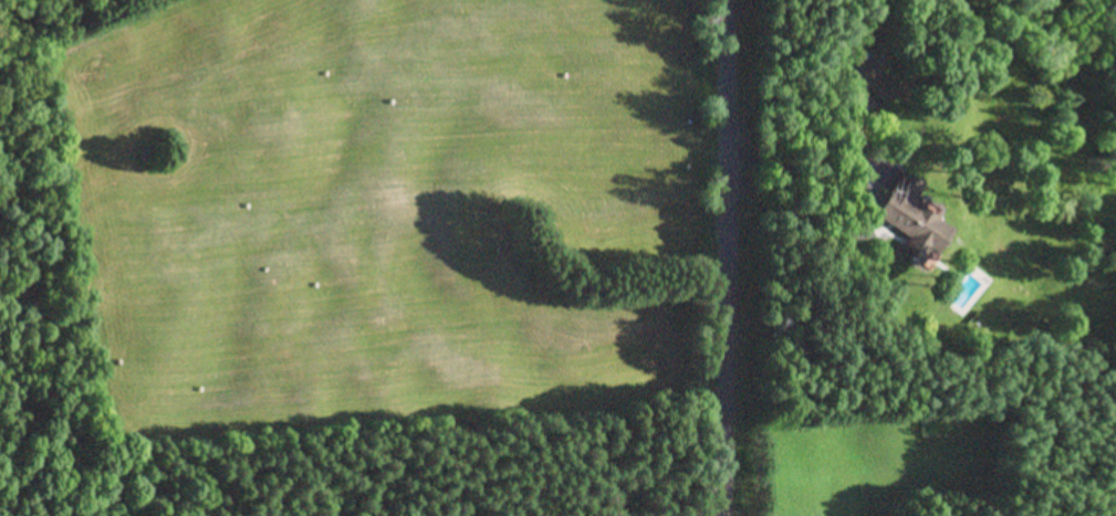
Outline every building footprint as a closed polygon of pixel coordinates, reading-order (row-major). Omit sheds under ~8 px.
[(874,216),(908,236),(899,251),(926,268),(952,225),(891,188),(874,216)]
